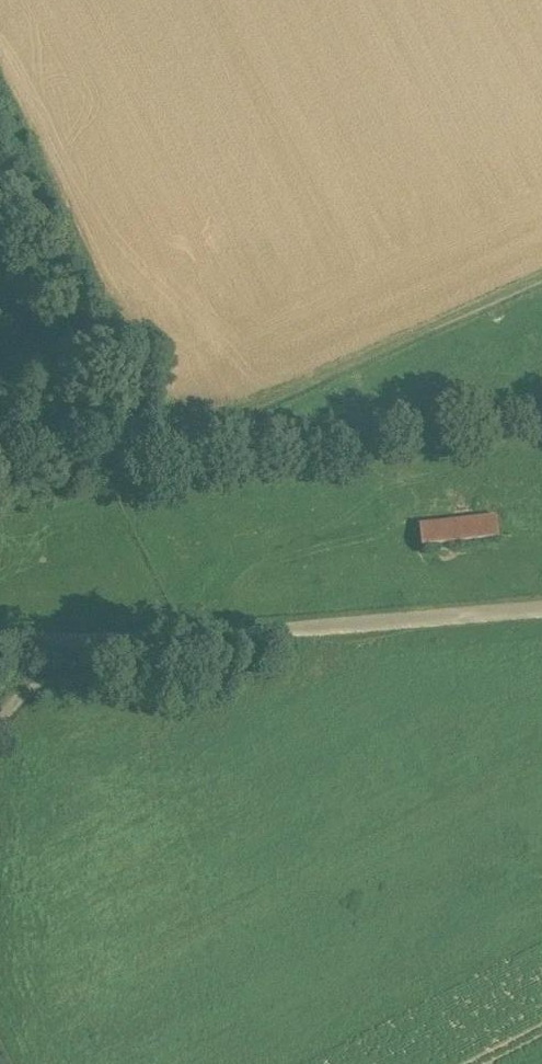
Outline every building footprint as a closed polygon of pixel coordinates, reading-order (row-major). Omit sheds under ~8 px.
[(425,545),(499,537),(496,512),(423,520),(425,545)]
